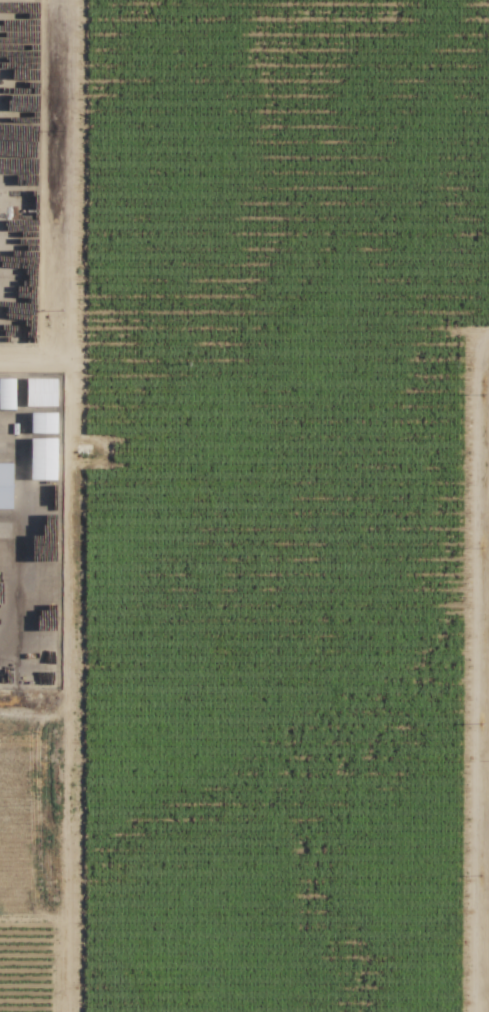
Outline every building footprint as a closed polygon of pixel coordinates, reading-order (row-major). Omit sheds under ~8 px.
[(55,378),(25,378),(25,406),(55,406),(55,378)] [(29,433),(55,433),(55,412),(30,412),(29,433)] [(55,480),(55,438),(30,437),(29,479),(55,480)] [(11,509),(11,463),(0,463),(0,509),(11,509)]
